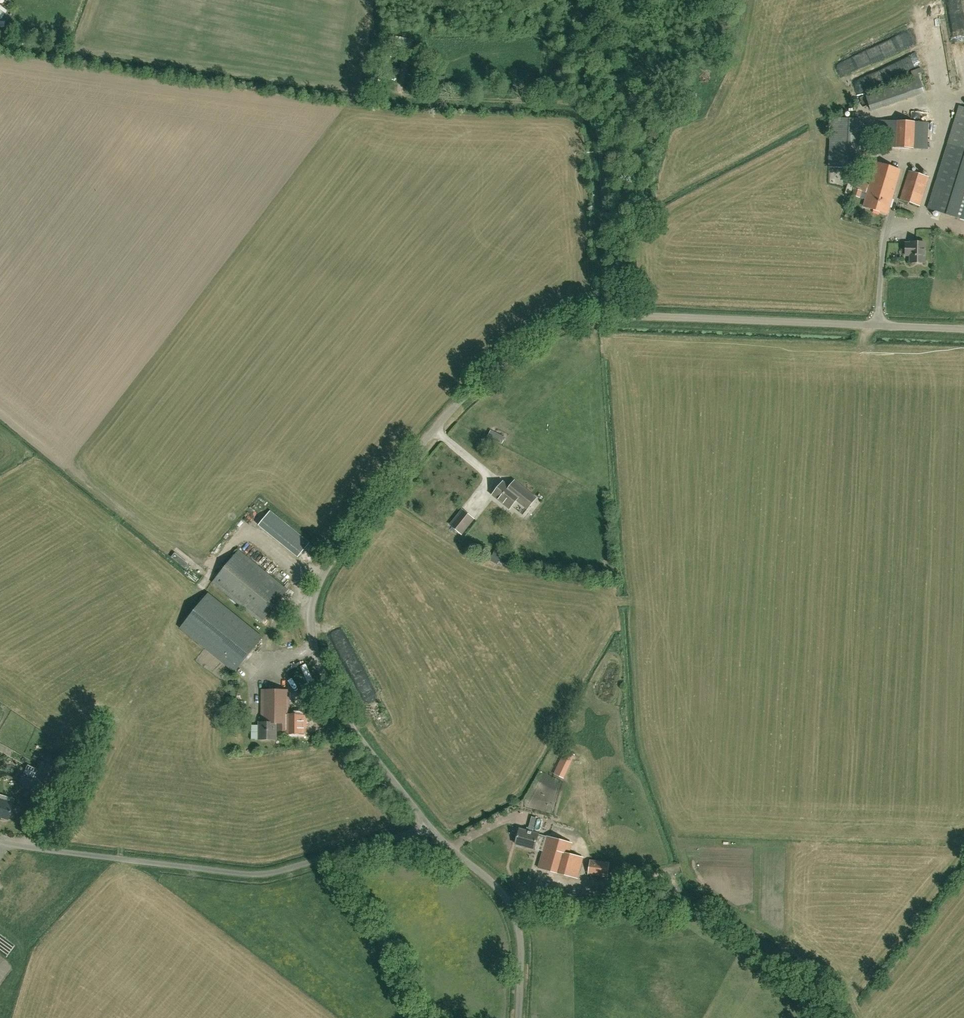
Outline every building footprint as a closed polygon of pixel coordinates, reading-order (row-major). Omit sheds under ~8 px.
[(847,73),(920,44),(914,30),(841,59),(847,73)] [(887,78),(921,65),(916,53),(882,67),(887,78)] [(870,111),(926,95),(919,73),(924,71),(922,67),(910,70),(912,78),(865,91),(870,111)] [(436,78),(435,86),(445,87),(445,79),(436,78)] [(959,105),(948,142),(928,208),(963,220),(963,107),(959,105)] [(831,118),(829,168),(861,168),(863,119),(831,118)] [(928,123),(883,121),(882,147),(926,149),(928,123)] [(873,175),(866,199),(864,207),(888,214),(901,170),(869,161),(866,172),(873,175)] [(919,206),(928,177),(909,171),(900,200),(919,206)] [(852,196),(865,198),(868,179),(849,176),(846,194),(852,195),(852,196)] [(924,243),(910,242),(910,243),(905,243),(905,255),(908,255),(908,254),(910,254),(910,263),(924,263),(924,243)] [(502,443),(505,436),(490,429),(487,436),(502,443)] [(503,482),(493,495),(510,508),(517,500),(528,509),(536,499),(514,481),(509,487),(503,482)] [(259,523),(298,556),(310,542),(271,510),(259,523)] [(462,510),(450,525),(461,534),(473,519),(462,510)] [(510,566),(514,558),(496,548),(490,560),(498,564),(499,561),(503,563),(503,562),(510,566)] [(239,550),(213,582),(261,622),(287,590),(239,550)] [(181,627),(235,672),(262,638),(208,593),(181,627)] [(262,690),(262,722),(259,722),(259,739),(276,739),(276,730),(276,723),(278,723),(278,730),(289,730),(289,734),(303,734),(302,724),(304,724),(303,715),(289,715),(289,690),(262,690)] [(565,749),(554,774),(563,778),(574,754),(565,749)] [(47,796),(60,772),(42,763),(30,787),(47,796)] [(12,813),(12,812),(10,810),(12,804),(0,801),(0,818),(0,817),(7,819),(8,817),(10,817),(11,816),(12,815),(12,813)] [(572,843),(571,843),(547,837),(538,835),(538,834),(519,829),(515,844),(540,850),(539,854),(542,854),(539,868),(577,878),(583,857),(569,854),(572,843)] [(588,874),(607,877),(609,863),(590,860),(588,874)]
